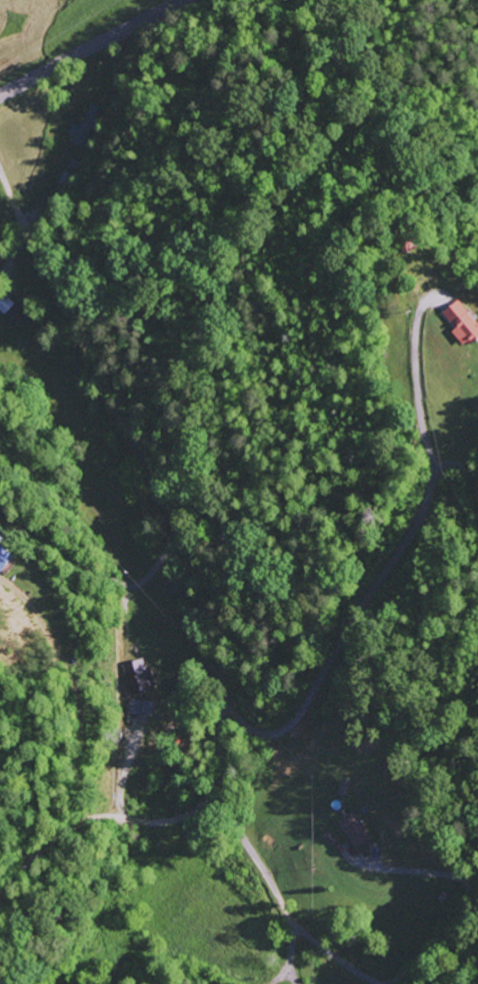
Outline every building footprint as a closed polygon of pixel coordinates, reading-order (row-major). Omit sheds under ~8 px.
[(74,125),(68,142),(83,148),(94,118),(83,115),(79,126),(74,125)] [(0,291),(0,311),(4,314),(14,303),(0,291)] [(477,339),(477,323),(458,300),(443,313),(456,328),(452,332),(463,345),(474,335),(477,339)] [(1,571),(12,555),(0,546),(0,570),(1,571)] [(148,667),(146,668),(143,659),(120,665),(128,696),(153,690),(148,667)] [(128,714),(151,715),(152,703),(139,702),(139,701),(128,701),(128,714)] [(337,826),(358,850),(373,837),(352,813),(337,826)]
